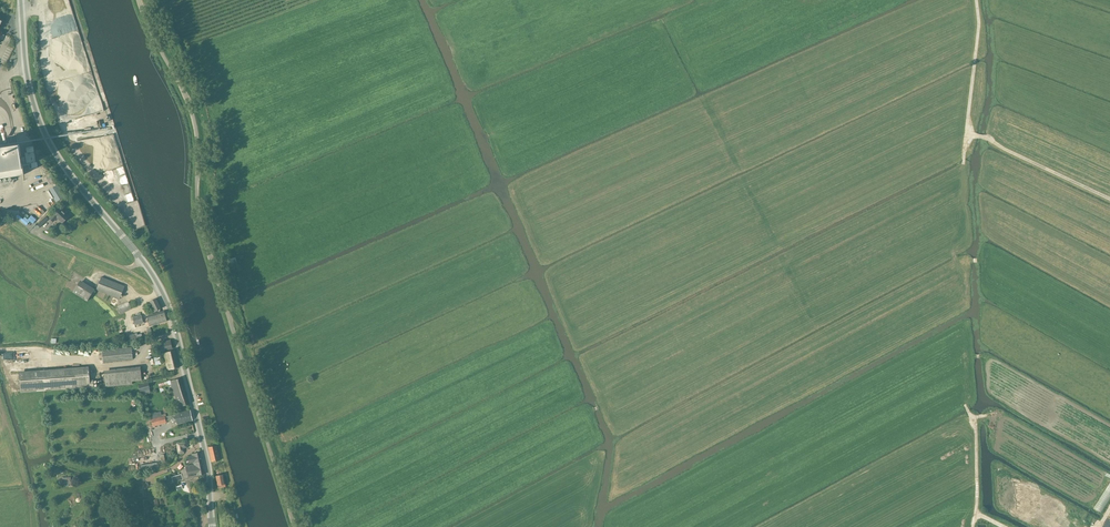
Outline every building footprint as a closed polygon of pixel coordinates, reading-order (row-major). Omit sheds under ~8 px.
[(12,176),(24,174),(20,143),(8,145),(0,146),(0,178),(12,176)] [(27,164),(29,164),(29,163),(31,163),(32,168),(38,167),(37,162),(36,162),(35,153),(33,153),(32,146),(26,147),(27,152),(25,152),(27,164)] [(45,166),(42,168),(47,176),(50,174),(45,166)] [(58,184),(48,190),(56,202),(65,197),(58,184)] [(60,207),(49,218),(53,222),(57,218),(62,223),(69,216),(60,207)] [(47,217),(39,224),(41,227),(49,219),(47,217)] [(101,276),(96,290),(120,299),(125,286),(101,276)] [(73,292),(87,301),(95,289),(80,280),(73,292)] [(150,301),(154,311),(161,308),(157,298),(150,301)] [(129,302),(117,307),(120,314),(132,309),(129,302)] [(150,326),(167,321),(164,311),(147,316),(150,326)] [(137,313),(138,315),(133,316),(135,325),(143,323),(141,314),(140,312),(137,313)] [(137,333),(127,335),(129,342),(139,340),(137,333)] [(160,352),(161,353),(164,353),(166,352),(165,350),(172,348),(170,340),(157,343),(159,352),(160,352)] [(103,363),(133,359),(132,347),(102,350),(103,363)] [(166,352),(164,353),(167,370),(179,367),(176,350),(166,352)] [(151,366),(162,364),(160,356),(149,359),(151,366)] [(142,380),(141,366),(104,370),(106,387),(133,384),(132,381),(142,380)] [(19,372),(21,392),(94,387),(94,380),(90,380),(89,367),(19,372)] [(170,381),(169,381),(170,385),(174,394),(178,407),(188,404),(189,404),(185,391),(181,378),(170,381)] [(140,391),(150,389),(148,382),(138,385),(140,391)] [(190,410),(175,414),(175,416),(177,423),(192,420),(190,410)] [(164,416),(151,419),(153,426),(163,424),(166,423),(166,421),(165,417),(165,416),(164,416)] [(178,454),(184,453),(183,448),(189,447),(188,441),(177,443),(178,454)] [(211,462),(220,460),(217,445),(208,447),(211,462)] [(194,462),(194,464),(203,462),(200,452),(192,454),(192,456),(188,457),(189,463),(194,462)] [(143,472),(159,469),(158,462),(141,465),(143,472)] [(203,462),(194,464),(194,465),(186,466),(189,479),(197,477),(197,475),(205,474),(203,462)] [(216,475),(218,488),(226,487),(224,474),(216,475)]
